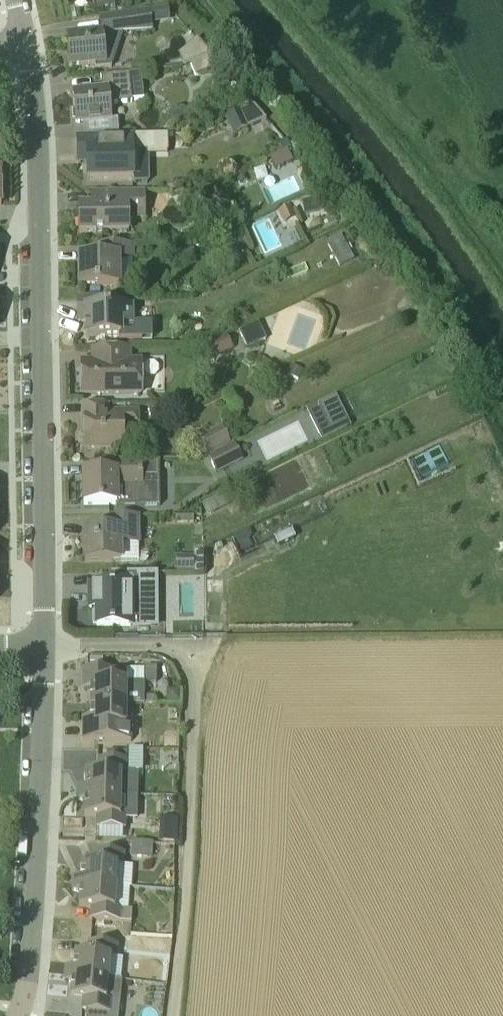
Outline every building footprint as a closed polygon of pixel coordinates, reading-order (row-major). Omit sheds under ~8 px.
[(102,8),(115,5),(113,0),(99,0),(102,8)] [(168,7),(151,10),(152,22),(170,19),(168,7)] [(71,67),(95,64),(95,69),(112,68),(123,34),(153,31),(151,10),(108,17),(110,34),(68,38),(71,67)] [(184,65),(206,53),(199,39),(176,51),(184,65)] [(209,57),(191,64),(196,76),(214,69),(209,57)] [(112,103),(135,101),(133,70),(103,72),(104,84),(74,86),(77,122),(113,119),(112,103)] [(254,105),(226,118),(233,135),(267,120),(254,105)] [(88,179),(136,178),(135,137),(78,138),(79,166),(88,166),(88,179)] [(288,150),(270,157),(276,170),(294,162),(288,150)] [(129,217),(148,216),(148,192),(92,193),(92,205),(79,205),(79,233),(129,232),(129,217)] [(297,217),(291,204),(279,210),(284,223),(297,217)] [(124,287),(123,260),(135,259),(135,245),(99,245),(99,258),(80,258),(80,287),(124,287)] [(194,258),(195,248),(180,248),(180,262),(194,258)] [(134,307),(118,307),(118,297),(79,298),(79,315),(86,315),(86,337),(122,337),(122,340),(137,340),(140,337),(140,324),(135,324),(134,307)] [(267,340),(259,323),(239,332),(247,349),(267,340)] [(227,335),(207,344),(214,359),(234,350),(227,335)] [(83,394),(165,393),(165,359),(132,359),(132,349),(91,350),(91,366),(82,366),(83,394)] [(303,370),(291,365),(287,375),(299,380),(303,370)] [(336,395),(319,404),(331,429),(348,420),(336,395)] [(110,405),(85,406),(85,421),(87,421),(87,449),(122,449),(122,430),(142,429),(142,410),(110,410),(110,405)] [(228,414),(231,421),(239,417),(236,410),(228,414)] [(210,433),(199,438),(208,455),(231,443),(223,425),(209,431),(210,433)] [(235,443),(208,456),(217,474),(243,461),(235,443)] [(116,507),(143,506),(142,487),(159,487),(159,488),(160,488),(160,460),(142,461),(142,460),(115,461),(116,473),(84,473),(84,505),(116,505),(116,507)] [(85,562),(139,561),(138,517),(108,517),(108,531),(84,531),(85,562)] [(177,556),(177,573),(195,572),(195,556),(177,556)] [(111,573),(111,574),(114,574),(114,585),(89,585),(89,600),(97,600),(97,614),(93,614),(93,624),(97,624),(97,626),(131,626),(131,608),(157,608),(156,574),(159,574),(159,573),(111,573)] [(145,703),(145,681),(127,681),(127,669),(84,669),(83,689),(91,689),(91,703),(127,703),(145,703)] [(167,702),(180,701),(180,689),(167,689),(167,702)] [(126,725),(127,703),(91,703),(91,718),(83,718),(83,741),(131,742),(132,725),(126,725)] [(78,787),(77,794),(122,795),(122,774),(129,774),(129,761),(99,761),(98,772),(86,772),(86,787),(78,787)] [(137,795),(122,795),(77,794),(77,802),(85,802),(85,817),(97,817),(97,829),(126,830),(127,817),(132,817),(137,810),(137,795)] [(177,843),(178,819),(161,818),(160,842),(177,843)] [(132,856),(152,858),(153,843),(133,841),(132,856)] [(73,884),(117,887),(119,866),(124,867),(125,854),(96,851),(95,863),(83,862),(81,878),(73,877),(73,884)] [(91,920),(121,922),(122,909),(116,909),(117,887),(73,884),(72,891),(80,892),(79,907),(91,908),(91,920)] [(66,968),(65,975),(109,978),(111,958),(117,959),(118,946),(89,943),(88,955),(76,953),(74,969),(66,968)] [(82,1011),(119,1015),(123,979),(109,978),(65,975),(65,982),(73,983),(71,998),(83,999),(82,1011)]
